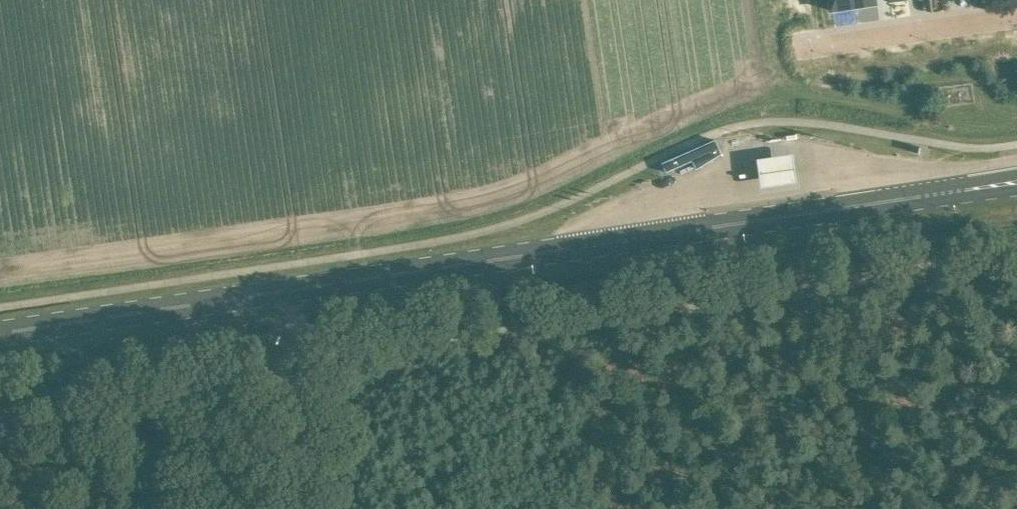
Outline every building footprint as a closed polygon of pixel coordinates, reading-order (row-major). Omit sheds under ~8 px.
[(833,10),(855,7),(854,0),(831,0),(833,10)] [(694,160),(695,164),(697,169),(722,153),(716,139),(663,163),(667,172),(694,160)] [(793,145),(757,150),(761,178),(797,173),(793,145)]
